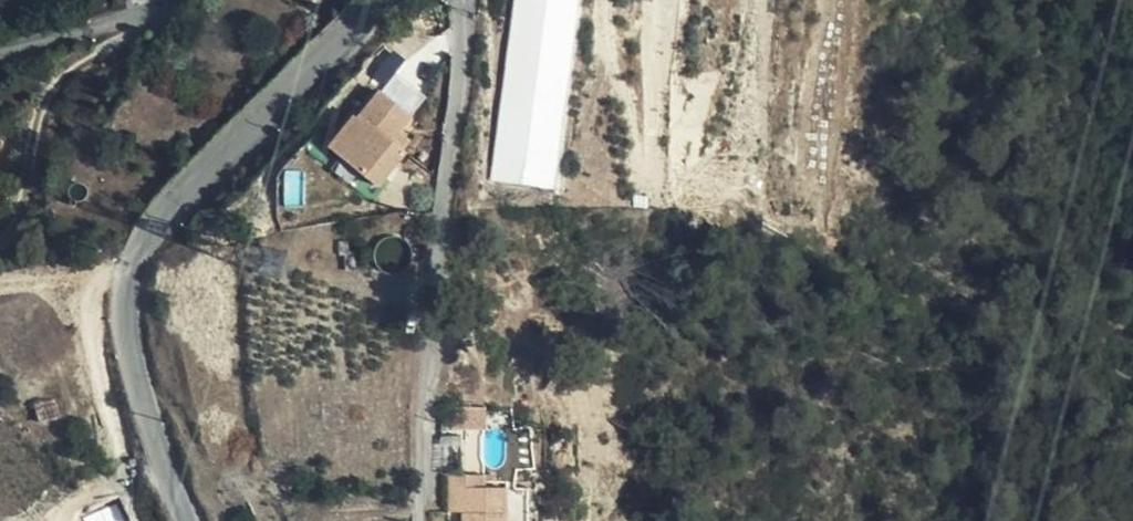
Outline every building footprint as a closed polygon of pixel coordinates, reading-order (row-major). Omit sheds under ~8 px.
[(81,0),(63,0),(65,16),(82,13),(81,0)] [(581,0),(518,0),(494,178),(556,187),(581,0)] [(357,115),(345,129),(356,136),(344,151),(366,169),(375,158),(393,171),(408,152),(403,147),(392,139),(400,129),(413,113),(380,88),(358,115),(357,115)] [(356,136),(345,129),(333,143),(344,151),(356,136)] [(410,138),(400,129),(392,139),(403,147),(410,138)] [(375,158),(366,169),(383,183),(393,171),(375,158)] [(473,491),(489,490),(489,478),(472,479),(473,491)] [(489,490),(473,491),(472,479),(452,480),(454,514),(466,513),(466,520),(492,520),(489,490)]
